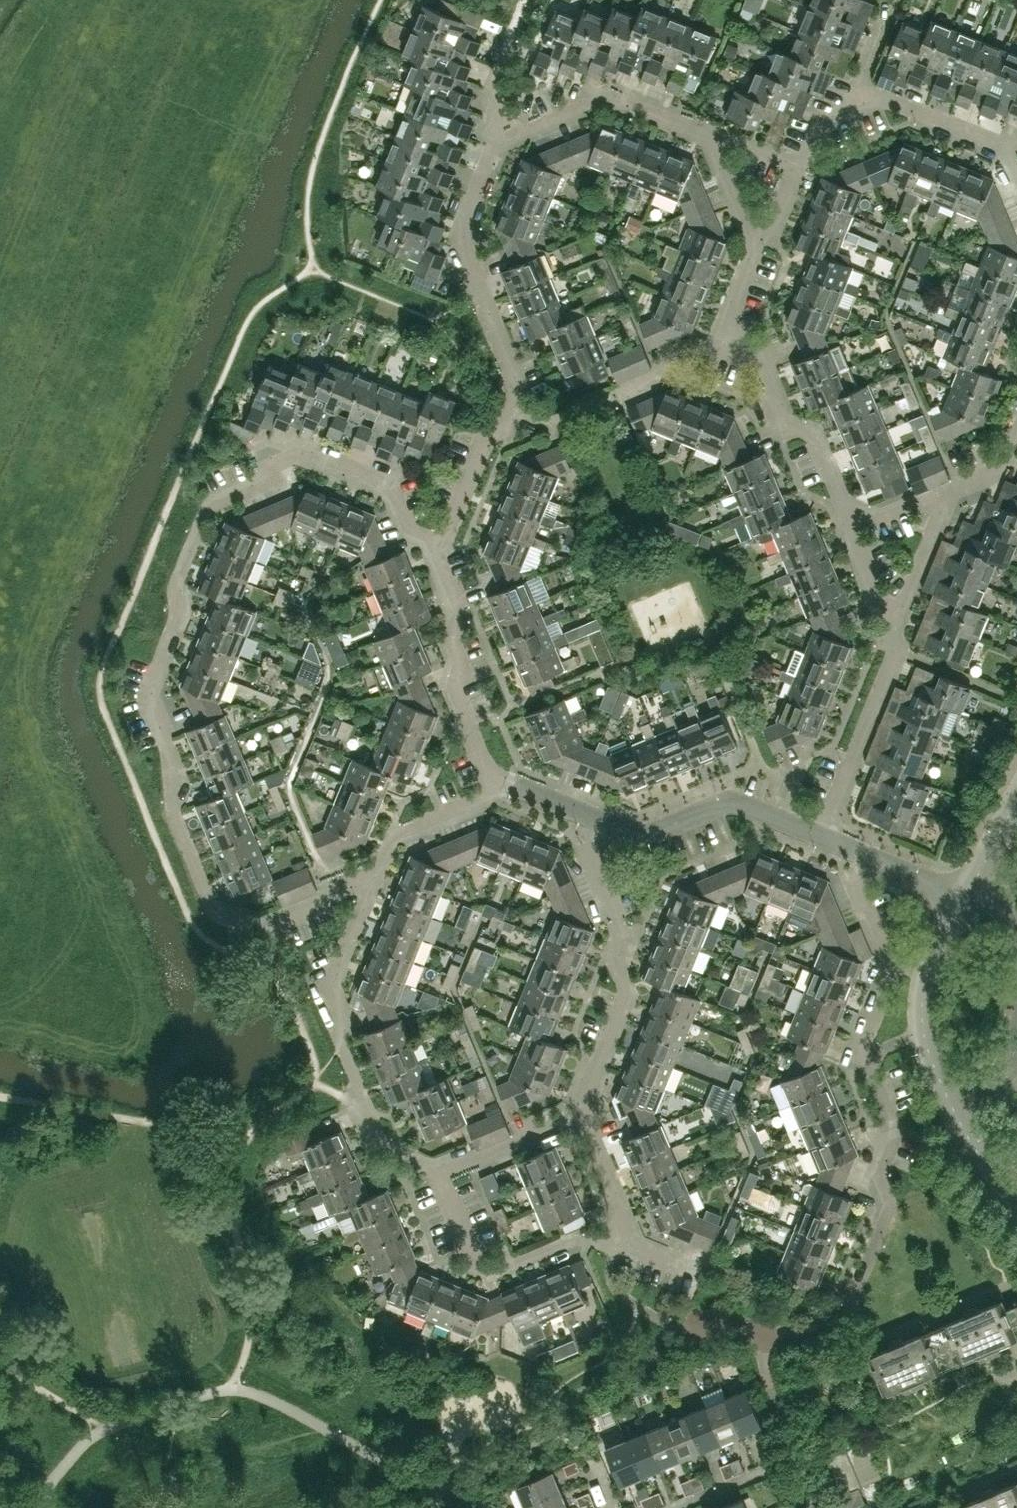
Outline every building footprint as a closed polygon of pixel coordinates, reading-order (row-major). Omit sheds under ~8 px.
[(866,0),(812,0),(810,5),(839,17),(844,6),(869,16),(874,3),(866,0)] [(477,31),(479,28),(424,5),(413,31),(465,53),(476,57),(479,49),(482,42),(479,41),(472,38),(475,30),(477,31)] [(864,27),(839,17),(810,5),(800,30),(829,42),(834,30),(859,41),(864,27)] [(631,34),(638,16),(613,6),(608,18),(601,35),(614,40),(610,50),(597,45),(587,70),(586,73),(587,74),(589,69),(602,74),(606,64),(617,69),(627,44),(631,34)] [(638,16),(631,34),(627,44),(617,69),(615,71),(617,72),(619,68),(631,73),(635,64),(645,68),(651,54),(656,43),(667,16),(642,6),(638,16)] [(574,35),(580,18),(555,8),(543,38),(556,44),(551,54),(538,48),(529,70),(544,76),(547,67),(558,71),(569,46),(574,35)] [(601,35),(608,18),(585,8),(580,18),(574,35),(585,40),(581,51),(569,46),(558,71),(557,74),(558,75),(560,70),(572,76),(577,65),(587,70),(597,45),(601,35)] [(680,53),(692,26),(667,16),(656,43),(668,48),(664,59),(651,54),(645,68),(641,78),(655,84),(659,74),(670,78),(676,64),(680,53)] [(935,83),(956,31),(931,21),(927,32),(905,84),(904,87),(906,87),(907,83),(920,89),(924,78),(935,83)] [(905,84),(927,32),(902,22),(890,51),(903,56),(899,67),(886,62),(877,83),(891,89),(895,80),(905,84)] [(666,88),(679,94),(683,84),(694,88),(693,91),(694,91),(717,36),(692,26),(680,53),(676,64),(670,78),(666,88)] [(854,52),(829,42),(800,30),(790,54),(819,66),(824,55),(848,65),(854,52)] [(461,63),(465,53),(413,31),(403,56),(414,61),(468,82),(470,83),(471,82),(466,80),(471,67),(461,63)] [(969,70),(981,41),(956,31),(935,83),(930,93),(944,98),(948,88),(959,93),(964,81),(969,70)] [(964,81),(959,93),(955,103),(968,108),(972,98),(983,103),(1005,51),(981,41),(969,70),(980,74),(976,86),(964,81)] [(729,43),(724,54),(734,59),(739,48),(729,43)] [(819,66),(790,54),(779,50),(768,74),(798,87),(803,76),(828,86),(833,73),(843,78),(844,77),(819,66)] [(1016,90),(1016,56),(1005,51),(983,103),(979,113),(993,118),(997,109),(1008,113),(1016,90)] [(463,93),(468,82),(414,61),(404,85),(468,111),(471,113),(472,111),(468,110),(473,97),(463,93)] [(798,87),(768,74),(758,70),(748,94),(777,106),(783,108),(787,98),(807,106),(812,93),(822,98),(823,97),(798,87)] [(464,122),(468,111),(404,85),(400,96),(411,101),(405,115),(459,136),(469,140),(474,126),(464,122)] [(777,106),(748,94),(737,89),(726,115),(757,128),(757,126),(756,126),(761,115),(773,120),(764,142),(776,146),(790,113),(802,117),(802,116),(783,108),(777,106)] [(1008,113),(1007,115),(1008,116),(1010,112),(1016,115),(1016,90),(1008,113)] [(384,129),(394,116),(383,107),(373,120),(384,129)] [(454,146),(459,136),(405,115),(396,139),(449,160),(459,164),(464,150),(454,146)] [(611,171),(627,132),(605,123),(600,134),(593,132),(575,139),(584,160),(587,159),(589,159),(588,162),(611,171)] [(627,132),(611,171),(633,180),(627,194),(628,194),(649,141),(627,132)] [(445,171),(449,160),(396,139),(385,163),(439,185),(448,189),(454,175),(445,171)] [(584,160),(575,139),(565,143),(574,165),(584,160)] [(655,190),(672,150),(649,141),(628,194),(636,198),(642,184),(655,190)] [(911,190),(927,151),(904,142),(899,153),(892,150),(876,157),(884,179),(888,177),(889,178),(888,181),(910,190),(911,190)] [(574,165),(565,143),(555,147),(564,169),(574,165)] [(553,196),(562,173),(559,172),(560,171),(564,169),(555,147),(537,154),(534,162),(523,157),(514,180),(553,196)] [(683,202),(704,192),(695,170),(691,168),(694,160),(672,150),(655,190),(678,199),(679,196),(681,197),(683,202)] [(932,199),(933,200),(949,160),(927,151),(911,190),(910,190),(905,202),(914,206),(919,194),(932,199)] [(884,179),(876,157),(865,162),(874,183),(884,179)] [(955,209),(971,169),(949,160),(933,200),(932,199),(927,213),(935,216),(941,203),(955,209)] [(874,183),(865,162),(854,166),(863,188),(874,183)] [(434,195),(439,185),(385,163),(375,187),(387,192),(440,214),(442,214),(442,213),(439,212),(444,199),(434,195)] [(853,215),(862,192),(860,191),(861,189),(863,188),(854,166),(837,173),(834,180),(823,176),(814,199),(853,215)] [(1004,209),(997,193),(989,190),(994,178),(971,169),(955,209),(978,218),(979,215),(981,216),(982,218),(1004,209)] [(547,210),(553,196),(514,180),(505,202),(557,224),(561,216),(547,210)] [(437,221),(440,214),(387,192),(377,216),(388,221),(441,242),(443,243),(444,242),(440,240),(446,228),(436,224),(437,221)] [(709,202),(704,192),(683,202),(687,211),(709,202)] [(861,235),(847,229),(853,215),(814,199),(805,221),(857,243),(861,235)] [(531,240),(535,241),(543,220),(557,225),(557,224),(505,202),(495,225),(506,230),(503,238),(510,255),(532,245),(531,241),(531,240)] [(713,213),(709,202),(687,211),(691,221),(691,223),(713,213)] [(905,204),(900,214),(909,217),(913,207),(905,204)] [(1008,220),(1004,209),(982,218),(982,221),(986,230),(1008,220)] [(719,265),(729,242),(717,237),(720,230),(713,213),(691,223),(693,226),(692,227),(690,226),(680,248),(680,249),(719,265)] [(630,216),(626,229),(639,233),(643,220),(630,216)] [(991,240),(1013,231),(1008,220),(986,230),(991,240)] [(441,242),(388,221),(378,245),(419,262),(414,273),(436,281),(446,257),(437,253),(441,242)] [(838,251),(843,238),(857,244),(857,243),(805,221),(795,244),(848,265),(851,257),(838,251)] [(1013,231),(991,240),(993,245),(992,245),(990,244),(981,267),(980,267),(1016,282),(1016,241),(1013,231)] [(710,287),(719,265),(680,249),(680,248),(666,243),(663,251),(669,253),(663,268),(710,287)] [(847,282),(853,267),(848,265),(795,244),(795,245),(813,252),(805,274),(858,295),(861,288),(847,282)] [(920,244),(911,264),(923,269),(932,249),(920,244)] [(537,255),(532,245),(510,255),(514,265),(500,270),(510,293),(549,277),(539,254),(537,255)] [(614,256),(629,262),(632,255),(616,249),(614,256)] [(1016,289),(1016,282),(980,267),(981,267),(967,261),(963,269),(977,275),(971,289),(958,283),(958,284),(1010,305),(1016,289)] [(614,276),(609,265),(601,268),(606,280),(614,276)] [(710,287),(663,268),(657,265),(654,273),(668,279),(662,293),(701,309),(710,287)] [(838,303),(843,290),(857,296),(858,295),(805,274),(795,296),(834,312),(834,311),(849,317),(852,309),(838,303)] [(902,284),(914,289),(918,279),(906,274),(902,284)] [(618,288),(614,276),(606,280),(610,291),(618,288)] [(558,299),(549,277),(510,293),(519,315),(558,299)] [(1001,328),(1010,305),(958,284),(954,291),(968,297),(962,311),(949,305),(948,306),(1001,328)] [(901,288),(899,295),(907,299),(910,292),(901,288)] [(692,332),(701,309),(662,293),(653,316),(655,317),(655,318),(651,320),(660,342),(678,335),(681,327),(692,332)] [(825,335),(834,312),(795,296),(786,319),(797,324),(794,332),(795,332),(801,348),(824,341),(822,335),(823,334),(825,335)] [(567,321),(567,320),(558,299),(519,315),(528,337),(567,321)] [(992,350),(1001,328),(948,306),(945,313),(959,319),(953,333),(939,327),(939,328),(992,350)] [(632,321),(627,309),(619,312),(624,324),(632,321)] [(471,313),(477,330),(488,326),(482,310),(471,313)] [(556,352),(595,335),(586,313),(567,320),(567,321),(528,337),(529,338),(547,331),(556,352)] [(873,318),(870,328),(881,331),(884,321),(873,318)] [(333,320),(329,328),(333,330),(340,333),(344,323),(336,320),(334,319),(333,320)] [(660,342),(651,320),(640,324),(649,347),(660,342)] [(637,332),(632,321),(624,324),(629,336),(634,333),(637,332)] [(983,372),(992,350),(939,328),(936,336),(950,341),(944,356),(949,358),(983,372)] [(637,332),(634,333),(639,346),(642,345),(637,332)] [(608,372),(603,359),(605,358),(595,335),(556,352),(566,374),(577,370),(582,383),(608,372)] [(840,370),(831,347),(828,349),(824,341),(801,348),(806,358),(792,364),(801,386),(840,370)] [(651,367),(642,345),(639,346),(631,349),(640,372),(651,367)] [(901,359),(897,347),(889,351),(893,362),(901,359)] [(640,372),(631,349),(619,354),(628,376),(640,372)] [(628,376),(619,354),(608,359),(617,381),(628,376)] [(992,402),(1002,379),(983,372),(949,358),(945,366),(959,372),(953,386),(992,402)] [(331,423),(352,372),(327,361),(322,372),(301,425),(300,427),(301,428),(303,423),(316,429),(320,419),(331,423)] [(301,425),(322,372),(298,362),(293,374),(272,426),(271,429),(272,430),(274,425),(286,430),(291,420),(301,425)] [(272,426),(293,374),(269,364),(257,394),(253,405),(244,426),(257,431),(262,422),(272,426)] [(926,375),(936,379),(940,370),(930,365),(926,375)] [(829,401),(858,388),(849,366),(840,370),(801,386),(810,409),(829,401)] [(355,433),(376,381),(352,372),(331,423),(326,433),(340,439),(344,429),(355,433)] [(915,391),(910,380),(902,383),(907,395),(915,391)] [(379,443),(401,391),(376,381),(355,433),(351,444),(365,449),(369,439),(379,443)] [(877,406),(868,384),(858,388),(829,401),(838,423),(877,406)] [(992,402),(953,386),(944,409),(946,410),(946,411),(931,417),(940,439),(969,427),(972,420),(983,425),(992,402)] [(669,451),(690,398),(667,389),(663,400),(655,397),(638,404),(647,426),(651,425),(653,425),(651,428),(673,437),(668,451),(669,451)] [(433,456),(455,401),(430,390),(425,402),(404,453),(403,457),(404,457),(406,453),(419,458),(423,448),(433,453),(432,455),(433,456)] [(404,453),(425,402),(401,391),(379,443),(375,453),(389,459),(394,449),(404,453)] [(919,403),(915,391),(907,395),(911,406),(919,403)] [(696,447),(712,408),(690,398),(669,451),(676,454),(682,441),(696,447)] [(647,426),(638,404),(627,409),(636,431),(647,426)] [(887,428),(877,406),(838,423),(847,445),(887,428)] [(745,449),(738,431),(731,428),(735,417),(712,408),(696,447),(719,456),(720,453),(721,454),(723,458),(745,449)] [(933,436),(928,424),(920,427),(925,439),(933,436)] [(896,450),(887,428),(847,445),(857,467),(896,450)] [(938,447),(933,436),(925,439),(930,450),(938,447)] [(571,468),(561,445),(550,450),(560,472),(571,468)] [(773,475),(764,453),(749,459),(745,449),(723,458),(727,468),(725,469),(734,491),(735,492),(773,475)] [(560,472),(550,450),(533,457),(530,465),(519,461),(510,483),(532,493),(549,499),(558,477),(555,476),(556,474),(560,472)] [(905,473),(896,450),(857,467),(866,489),(882,483),(888,496),(911,487),(905,473)] [(950,478),(941,455),(930,460),(939,482),(950,478)] [(939,482),(930,460),(918,465),(927,487),(939,482)] [(927,487),(918,465),(907,470),(916,492),(927,487)] [(735,492),(734,491),(721,497),(725,506),(730,508),(739,504),(743,513),(744,514),(783,498),(773,475),(735,492)] [(532,493),(510,483),(501,505),(540,521),(567,533),(571,525),(543,513),(549,499),(532,493)] [(314,535),(330,496),(308,487),(303,498),(295,495),(279,502),(288,524),(291,523),(293,523),(292,526),(314,535)] [(1001,492),(996,504),(1009,510),(1016,513),(1016,498),(1001,492)] [(336,544),(353,505),(330,496),(314,535),(336,544)] [(792,520),(792,519),(783,498),(744,514),(743,513),(730,519),(732,525),(733,527),(747,521),(753,536),(792,520)] [(288,524),(279,502),(268,506),(277,528),(288,524)] [(386,546),(379,529),(371,525),(375,515),(353,505),(336,544),(359,554),(360,551),(362,552),(364,556),(386,546)] [(534,535),(540,521),(501,505),(491,528),(531,544),(555,554),(559,546),(534,535)] [(277,528),(268,506),(258,510),(267,533),(277,528)] [(267,533),(258,510),(240,518),(237,525),(226,521),(217,543),(256,559),(266,537),(262,535),(263,534),(267,533)] [(1009,510),(1004,521),(980,511),(975,524),(987,529),(1016,541),(1016,513),(1009,510)] [(781,550),(820,534),(810,511),(792,519),(792,520),(753,536),(753,537),(758,535),(761,543),(775,537),(780,550),(781,550)] [(730,519),(721,523),(723,529),(732,525),(730,519)] [(520,571),(518,567),(519,565),(521,566),(531,544),(491,528),(482,550),(486,552),(498,580),(520,571)] [(699,534),(685,528),(682,537),(695,543),(699,534)] [(1016,544),(1016,541),(987,529),(983,539),(959,529),(954,543),(967,548),(997,560),(1008,565),(1016,544)] [(703,533),(699,544),(709,549),(713,537),(703,533)] [(790,573),(829,556),(820,534),(781,550),(780,550),(767,556),(770,564),(784,558),(790,572),(790,573)] [(247,582),(256,559),(217,543),(208,566),(247,582)] [(390,556),(386,546),(364,556),(368,566),(365,566),(375,589),(413,573),(404,550),(390,556)] [(987,586),(997,560),(967,548),(962,561),(937,551),(932,563),(957,573),(987,586)] [(799,595),(838,578),(829,556),(790,573),(790,572),(776,578),(779,586),(793,580),(799,595)] [(311,577),(315,569),(302,564),(299,572),(311,577)] [(238,604),(239,603),(247,582),(208,566),(199,588),(238,604)] [(524,581),(520,571),(498,580),(502,590),(488,596),(497,619),(536,602),(527,580),(524,581)] [(423,595),(419,585),(413,573),(375,589),(384,611),(423,595)] [(977,609),(987,586),(957,573),(952,586),(927,576),(922,588),(958,603),(977,609)] [(848,601),(838,578),(799,595),(809,617),(811,616),(815,626),(838,617),(834,607),(848,601)] [(289,598),(292,590),(280,585),(276,593),(289,598)] [(248,633),(257,611),(239,603),(238,604),(199,588),(199,589),(217,596),(209,618),(248,633)] [(285,606),(289,598),(276,593),(273,601),(285,606)] [(432,617),(423,595),(384,611),(393,633),(432,617)] [(351,615),(346,602),(328,610),(331,617),(340,613),(343,618),(351,615)] [(566,612),(564,608),(542,617),(536,602),(497,619),(506,641),(546,624),(546,625),(591,606),(589,602),(566,612)] [(977,640),(988,614),(977,609),(958,603),(953,615),(929,605),(924,617),(948,627),(977,640)] [(423,647),(414,626),(432,618),(432,617),(393,633),(375,641),(384,663),(423,647)] [(844,669),(853,646),(842,642),(845,634),(838,617),(815,626),(817,630),(817,632),(814,631),(805,653),(844,669)] [(239,656),(248,633),(209,618),(200,640),(239,656)] [(506,641),(516,663),(555,646),(555,647),(569,642),(565,633),(552,639),(546,625),(546,624),(506,641)] [(968,664),(977,640),(948,627),(943,639),(919,629),(914,642),(968,664)] [(345,654),(342,646),(336,632),(324,637),(333,659),(345,654)] [(230,678),(239,656),(200,640),(191,662),(230,678)] [(323,665),(315,643),(311,641),(304,657),(305,658),(323,665)] [(555,646),(516,663),(525,685),(529,683),(534,693),(554,685),(550,675),(578,663),(574,655),(561,661),(555,647),(555,646)] [(423,686),(418,676),(432,670),(423,647),(384,663),(394,686),(396,685),(400,695),(423,686)] [(835,691),(844,669),(805,653),(791,647),(788,656),(801,661),(796,675),(796,676),(835,691)] [(348,662),(345,654),(333,659),(337,667),(348,662)] [(752,657),(747,669),(752,671),(760,668),(763,661),(752,657)] [(297,678),(315,685),(323,665),(305,658),(297,678)] [(280,673),(283,665),(271,660),(268,668),(280,673)] [(220,701),(230,678),(191,662),(181,685),(193,689),(190,697),(197,714),(219,705),(218,701),(218,700),(220,701)] [(280,673),(268,668),(265,676),(277,680),(280,673)] [(826,714),(835,691),(796,676),(796,675),(782,670),(779,678),(793,683),(787,698),(826,714)] [(680,673),(670,677),(674,688),(685,683),(680,673)] [(960,713),(971,687),(941,675),(936,687),(912,678),(906,691),(920,696),(949,708),(960,713)] [(612,684),(603,707),(612,711),(622,688),(612,684)] [(427,711),(430,703),(423,686),(400,695),(403,701),(399,700),(390,722),(429,738),(438,716),(427,711)] [(613,711),(622,715),(632,693),(623,689),(613,711)] [(738,747),(716,694),(708,698),(713,711),(699,717),(715,756),(738,747)] [(939,733),(949,708),(920,696),(915,707),(891,698),(886,711),(910,720),(939,733)] [(587,715),(584,707),(571,713),(564,698),(525,714),(535,737),(574,721),(587,715)] [(816,736),(826,714),(787,698),(778,721),(780,722),(780,723),(777,724),(786,746),(802,739),(806,732),(816,736)] [(715,756),(699,717),(694,704),(693,704),(689,706),(685,707),(691,721),(677,726),(693,766),(715,756)] [(236,736),(226,714),(224,715),(219,705),(197,714),(201,724),(187,730),(197,753),(236,736)] [(693,766),(677,726),(672,713),(664,716),(669,730),(655,736),(671,775),(693,766)] [(995,716),(991,724),(1003,729),(1006,721),(995,716)] [(352,733),(355,725),(342,720),(339,728),(352,733)] [(930,757),(939,733),(910,720),(905,732),(881,722),(876,735),(900,745),(930,757)] [(576,769),(585,748),(581,746),(581,744),(583,743),(574,721),(535,737),(545,760),(556,755),(559,762),(576,769)] [(979,721),(976,727),(979,732),(997,739),(1001,730),(979,721)] [(420,760),(429,738),(390,722),(381,744),(420,760)] [(671,775),(655,736),(650,722),(641,726),(647,739),(633,745),(649,784),(671,775)] [(786,746),(777,724),(764,729),(773,752),(786,746)] [(348,741),(352,733),(339,728),(336,736),(348,741)] [(286,742),(283,734),(271,739),(274,747),(286,742)] [(245,758),(236,736),(197,753),(206,775),(245,758)] [(289,750),(286,742),(274,747),(277,755),(289,750)] [(411,783),(420,760),(381,744),(372,767),(411,783)] [(649,784),(633,745),(610,755),(611,757),(610,758),(606,756),(597,778),(614,785),(622,783),(626,794),(649,784)] [(920,780),(930,757),(900,745),(895,756),(871,747),(866,759),(901,774),(920,780)] [(586,774),(596,752),(585,748),(576,769),(586,774)] [(597,778),(606,756),(596,752),(586,774),(597,778)] [(315,770),(318,762),(306,757),(303,765),(315,770)] [(254,781),(245,758),(206,775),(215,796),(197,804),(236,788),(236,789),(254,781)] [(383,797),(392,776),(411,783),(372,767),(353,759),(344,781),(383,797)] [(311,778),(315,770),(303,765),(299,773),(311,778)] [(920,810),(931,784),(920,780),(901,774),(896,786),(872,776),(867,788),(891,798),(920,810)] [(374,819),(383,797),(344,781),(335,803),(374,819)] [(282,796),(277,784),(269,787),(274,799),(282,796)] [(245,810),(236,789),(236,788),(197,804),(206,826),(245,810)] [(287,807),(282,796),(274,799),(279,811),(287,807)] [(910,835),(920,810),(891,798),(886,810),(862,800),(857,813),(910,835)] [(351,845),(354,837),(365,842),(374,819),(335,803),(326,826),(328,827),(328,828),(313,834),(323,857),(351,845)] [(254,832),(245,810),(206,826),(215,848),(254,832)] [(500,869),(516,830),(493,821),(488,832),(480,829),(464,836),(473,858),(477,857),(478,857),(477,860),(500,869)] [(301,840),(296,828),(288,832),(293,843),(301,840)] [(522,878),(538,839),(516,830),(500,869),(522,878)] [(263,854),(254,832),(215,848),(224,871),(263,854)] [(473,858),(464,836),(453,840),(463,863),(473,858)] [(571,880),(563,863),(556,860),(560,849),(538,839),(522,878),(545,887),(545,885),(547,886),(549,889),(571,880)] [(306,851),(301,840),(293,843),(298,855),(306,851)] [(463,863),(453,840),(443,844),(452,867),(463,863)] [(452,867),(443,844),(426,852),(423,859),(412,855),(403,878),(441,894),(451,871),(448,870),(448,868),(452,867)] [(767,901),(783,862),(761,852),(756,864),(749,861),(731,868),(740,890),(745,888),(746,889),(745,891),(767,901)] [(273,877),(263,854),(224,871),(234,893),(273,877)] [(305,859),(292,865),(295,873),(297,872),(308,867),(305,859)] [(789,910),(806,871),(783,862),(767,901),(789,910)] [(317,889),(308,867),(297,872),(306,894),(317,889)] [(740,890),(731,868),(721,872),(730,895),(740,890)] [(839,912),(832,894),(824,891),(828,880),(806,871),(789,910),(812,919),(813,916),(814,917),(816,921),(839,912)] [(306,894),(297,872),(295,873),(285,877),(295,899),(306,894)] [(730,895),(721,872),(711,877),(720,899),(730,895)] [(295,899),(285,877),(274,882),(283,904),(295,899)] [(709,926),(718,903),(716,902),(716,901),(720,899),(711,877),(694,884),(690,891),(679,887),(670,910),(709,926)] [(432,916),(441,894),(403,878),(394,900),(432,916)] [(575,890),(571,880),(549,889),(553,900),(575,890)] [(579,901),(575,890),(553,900),(557,910),(579,901)] [(423,938),(432,916),(394,900),(384,922),(423,938)] [(587,918),(579,901),(557,910),(559,914),(558,915),(556,914),(547,937),(586,953),(595,930),(584,925),(587,918)] [(505,920),(508,912),(496,907),(493,915),(505,920)] [(700,948),(709,926),(670,910),(661,932),(700,948)] [(843,922),(839,912),(816,921),(820,931),(843,922)] [(502,928),(505,920),(493,915),(489,923),(502,928)] [(474,933),(479,921),(470,917),(466,929),(474,933)] [(414,960),(423,938),(384,922),(375,944),(414,960)] [(825,942),(847,932),(843,922),(820,931),(825,942)] [(469,945),(474,933),(466,929),(461,941),(469,945)] [(691,970),(700,948),(661,932),(652,954),(691,970)] [(853,985),(862,962),(851,957),(854,950),(847,932),(825,942),(826,945),(826,947),(823,946),(814,969),(853,985)] [(766,939),(754,934),(751,943),(763,947),(766,939)] [(577,975),(586,953),(547,937),(538,959),(577,975)] [(763,947),(751,943),(748,951),(760,955),(763,947)] [(405,982),(414,960),(375,944),(366,966),(405,982)] [(479,961),(483,949),(475,945),(470,958),(479,961)] [(682,992),(691,970),(652,954),(642,977),(661,984),(700,1000),(701,999),(682,992)] [(474,972),(479,961),(470,958),(466,969),(474,972)] [(567,997),(577,975),(538,959),(529,981),(567,997)] [(456,977),(460,966),(452,962),(447,974),(456,977)] [(772,977),(777,966),(768,962),(763,974),(772,977)] [(394,1009),(392,1006),(393,1004),(396,1005),(405,982),(366,966),(357,989),(368,993),(365,1002),(372,1018),(394,1009)] [(844,1007),(853,985),(814,969),(805,991),(844,1007)] [(456,977),(447,974),(443,986),(451,989),(456,977)] [(767,989),(772,977),(763,974),(759,985),(767,989)] [(749,994),(754,982),(745,978),(740,990),(749,994)] [(558,1019),(567,997),(529,981),(519,1003),(558,1019)] [(691,1022),(700,1000),(661,984),(652,1006),(691,1022)] [(744,1005),(749,994),(740,990),(736,1002),(744,1005)] [(835,1029),(844,1007),(805,991),(796,1013),(835,1029)] [(549,1041),(558,1019),(519,1003),(510,1026),(529,1034),(529,1033),(568,1049),(549,1041)] [(478,1015),(473,1004),(464,1007),(469,1019),(478,1015)] [(682,1044),(691,1022),(652,1006),(643,1028),(682,1044)] [(398,1019),(394,1009),(372,1018),(376,1029),(362,1034),(372,1057),(410,1041),(401,1018),(398,1019)] [(825,1052),(835,1029),(796,1013),(786,1036),(800,1041),(796,1052),(819,1061),(823,1051),(825,1052)] [(483,1027),(479,1018),(478,1015),(469,1019),(474,1031),(483,1027)] [(673,1067),(682,1044),(643,1028),(634,1051),(673,1067)] [(749,1040),(745,1028),(736,1031),(741,1043),(749,1040)] [(472,1042),(467,1030),(459,1034),(464,1045),(472,1042)] [(559,1071),(568,1049),(529,1033),(529,1034),(520,1055),(559,1071)] [(754,1051),(749,1040),(741,1043),(745,1055),(754,1051)] [(420,1063),(410,1041),(372,1057),(381,1079),(420,1063)] [(477,1053),(472,1042),(464,1045),(468,1057),(477,1053)] [(664,1089),(673,1067),(634,1051),(625,1073),(664,1089)] [(830,1088),(820,1065),(818,1066),(817,1065),(819,1061),(796,1052),(789,1069),(792,1077),(782,1081),(791,1104),(830,1088)] [(535,1097),(538,1090),(549,1094),(559,1071),(520,1055),(510,1078),(513,1079),(512,1080),(509,1082),(518,1104),(535,1097)] [(429,1084),(420,1063),(381,1079),(390,1102),(408,1094),(447,1077),(429,1084)] [(626,1114),(631,1125),(653,1116),(651,1112),(652,1111),(654,1112),(664,1089),(625,1073),(614,1099),(621,1117),(626,1114)] [(491,1086),(486,1074),(478,1078),(482,1089),(491,1086)] [(456,1100),(447,1077),(408,1094),(417,1116),(456,1100)] [(737,1092),(742,1081),(734,1077),(729,1089),(737,1092)] [(518,1104),(509,1082),(498,1086),(507,1108),(518,1104)] [(496,1098),(491,1086),(482,1089),(487,1101),(496,1098)] [(839,1110),(830,1088),(791,1104),(801,1126),(839,1110)] [(733,1104),(737,1092),(729,1089),(724,1101),(733,1104)] [(466,1122),(456,1100),(417,1116),(427,1139),(466,1122)] [(498,1101),(485,1105),(488,1114),(501,1110),(498,1101)] [(735,1119),(732,1112),(729,1114),(710,1107),(719,1126),(735,1119)] [(848,1132),(839,1110),(801,1126),(810,1148),(848,1132)] [(511,1134),(507,1125),(502,1112),(490,1117),(499,1139),(511,1134)] [(653,1116),(631,1125),(635,1136),(622,1141),(632,1164),(670,1148),(661,1125),(657,1126),(653,1116)] [(499,1139),(490,1117),(479,1122),(488,1144),(499,1139)] [(488,1144),(479,1122),(468,1127),(476,1149),(488,1144)] [(745,1142),(740,1130),(732,1134),(737,1146),(745,1142)] [(351,1153),(342,1131),(313,1143),(308,1131),(283,1141),(288,1153),(289,1153),(292,1161),(306,1155),(312,1169),(312,1170),(351,1153)] [(761,1142),(757,1131),(749,1134),(753,1146),(761,1142)] [(843,1184),(850,1167),(847,1159),(858,1155),(848,1132),(810,1148),(819,1171),(822,1170),(823,1171),(821,1175),(843,1184)] [(750,1154),(745,1142),(737,1146),(742,1157),(750,1154)] [(766,1154),(761,1142),(753,1146),(758,1157),(766,1154)] [(565,1169),(556,1146),(517,1162),(527,1185),(565,1169)] [(679,1170),(670,1148),(632,1164),(641,1186),(679,1170)] [(360,1175),(351,1153),(312,1170),(312,1169),(298,1175),(301,1183),(315,1177),(321,1191),(321,1192),(360,1175)] [(575,1191),(565,1169),(527,1185),(536,1207),(575,1191)] [(689,1192),(679,1170),(641,1186),(650,1208),(689,1192)] [(753,1186),(758,1175),(750,1171),(745,1183),(753,1186)] [(493,1172),(489,1174),(480,1178),(490,1199),(502,1194),(493,1172)] [(330,1214),(335,1212),(388,1190),(388,1189),(369,1197),(360,1175),(321,1192),(321,1191),(307,1197),(310,1205),(324,1199),(330,1214)] [(843,1223),(852,1200),(838,1194),(843,1184),(821,1175),(817,1185),(810,1183),(805,1183),(802,1191),(810,1194),(804,1207),(843,1223)] [(748,1198),(753,1186),(745,1183),(740,1195),(748,1198)] [(388,1190),(335,1212),(338,1220),(353,1214),(358,1227),(358,1228),(397,1212),(388,1190)] [(584,1213),(575,1191),(536,1207),(545,1229),(584,1213)] [(690,1241),(700,1218),(696,1217),(695,1216),(698,1215),(689,1192),(650,1208),(659,1231),(670,1226),(674,1234),(690,1241)] [(307,1197),(298,1200),(301,1209),(310,1205),(307,1197)] [(278,1213),(284,1223),(299,1215),(292,1204),(278,1213)] [(508,1218),(503,1207),(495,1210),(499,1222),(508,1218)] [(834,1245),(843,1223),(804,1207),(795,1229),(834,1245)] [(406,1234),(397,1212),(358,1228),(358,1227),(344,1233),(347,1242),(362,1236),(367,1250),(406,1234)] [(735,1231),(740,1219),(732,1216),(727,1228),(735,1231)] [(512,1230),(508,1218),(499,1222),(504,1233),(512,1230)] [(701,1245),(710,1222),(700,1218),(690,1241),(701,1245)] [(711,1250),(721,1227),(710,1222),(701,1245),(711,1250)] [(730,1243),(735,1231),(727,1228),(722,1239),(730,1243)] [(825,1267),(834,1245),(795,1229),(786,1252),(825,1267)] [(415,1256),(406,1234),(367,1250),(377,1272),(390,1267),(394,1277),(417,1268),(413,1258),(415,1256)] [(816,1290),(825,1267),(786,1252),(777,1274),(816,1290)] [(586,1303),(570,1264),(548,1273),(564,1312),(563,1312),(569,1326),(577,1323),(571,1309),(586,1303)] [(428,1318),(444,1279),(422,1269),(420,1272),(418,1271),(417,1268),(394,1277),(401,1294),(410,1298),(406,1308),(428,1318)] [(564,1312),(548,1273),(526,1283),(547,1335),(555,1332),(549,1318),(563,1312),(564,1312)] [(450,1327),(467,1288),(444,1279),(428,1318),(422,1331),(430,1334),(436,1321),(450,1327)] [(547,1335),(526,1283),(503,1292),(504,1295),(494,1299),(503,1321),(513,1317),(524,1344),(546,1335),(547,1335)] [(503,1321),(494,1299),(490,1300),(488,1300),(489,1297),(467,1288),(450,1327),(473,1336),(478,1325),(485,1328),(503,1321)] [(1003,1304),(1001,1300),(977,1310),(975,1306),(970,1308),(966,1310),(968,1314),(902,1342),(900,1337),(895,1339),(890,1341),(892,1346),(868,1356),(884,1394),(903,1387),(905,1391),(925,1382),(924,1378),(978,1355),(980,1359),(1001,1351),(999,1346),(1016,1339),(1016,1299),(1003,1304)] [(541,1365),(556,1359),(552,1348),(536,1355),(541,1365)] [(739,1371),(726,1376),(731,1387),(743,1383),(739,1371)] [(762,1425),(746,1388),(745,1389),(726,1397),(741,1433),(760,1425),(761,1426),(762,1425)] [(726,1397),(706,1406),(721,1441),(722,1441),(724,1446),(734,1441),(732,1436),(741,1433),(726,1397)] [(721,1441),(706,1406),(686,1414),(701,1450),(721,1441)] [(701,1450),(686,1414),(666,1423),(681,1458),(701,1450)] [(681,1458),(666,1423),(646,1431),(661,1466),(681,1458)] [(661,1466),(646,1431),(626,1439),(641,1475),(661,1466)] [(641,1475),(626,1439),(607,1447),(606,1447),(605,1447),(621,1484),(622,1484),(621,1483),(641,1475)] [(868,1440),(827,1458),(843,1495),(859,1488),(884,1477),(868,1440)] [(775,1458),(770,1445),(761,1448),(766,1462),(775,1458)] [(745,1471),(739,1458),(730,1462),(735,1475),(745,1471)] [(580,1469),(576,1460),(563,1465),(567,1474),(580,1469)] [(735,1475),(730,1462),(720,1466),(725,1479),(735,1475)] [(561,1490),(553,1471),(553,1469),(517,1485),(517,1486),(518,1486),(526,1505),(561,1490)] [(705,1487),(699,1474),(690,1478),(695,1491),(705,1487)] [(695,1491),(690,1478),(680,1482),(686,1495),(695,1491)] [(993,1492),(992,1487),(986,1489),(982,1491),(984,1496),(955,1507),(1016,1507),(1016,1482),(993,1492)] [(859,1488),(843,1495),(839,1496),(844,1507),(853,1507),(865,1503),(859,1488)] [(561,1490),(526,1505),(527,1507),(568,1507),(561,1490)] [(593,1500),(589,1490),(576,1495),(580,1505),(593,1500)] [(665,1504),(659,1491),(650,1495),(655,1507),(665,1504)] [(650,1495),(640,1499),(644,1507),(655,1507),(650,1495)] [(742,1499),(742,1498),(742,1497),(718,1507),(716,1507),(746,1507),(742,1499)] [(593,1500),(580,1505),(581,1507),(596,1507),(593,1500)]
